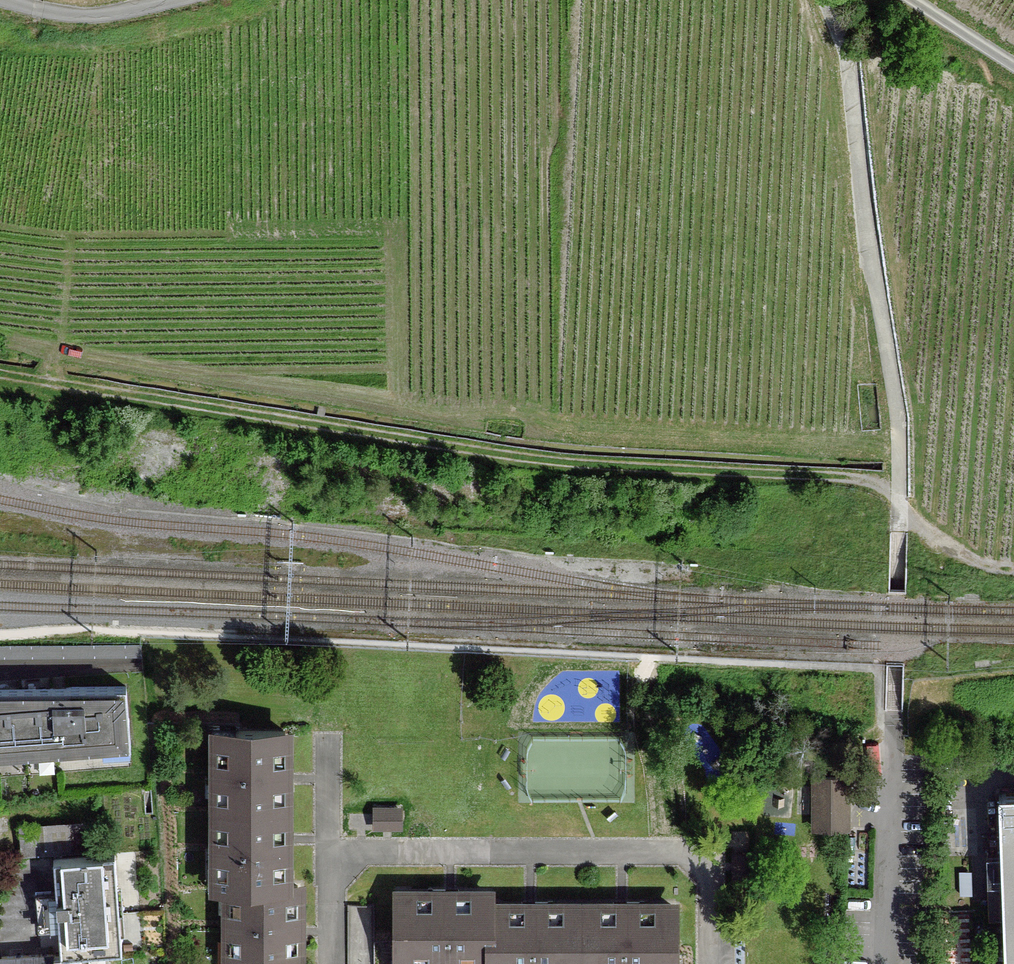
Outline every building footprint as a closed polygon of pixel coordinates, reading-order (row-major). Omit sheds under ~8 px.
[(0,689),(0,755),(130,745),(127,687),(0,689)] [(305,886),(293,886),(293,731),(214,731),(215,893),(222,893),(223,963),(305,963),(305,886)] [(851,830),(852,775),(812,775),(811,829),(847,831),(851,830)] [(997,790),(1005,963),(1013,963),(1013,790),(997,790)] [(404,828),(403,807),(372,807),(372,828),(404,828)] [(88,821),(19,826),(21,857),(90,852),(88,821)] [(59,929),(61,955),(89,953),(120,951),(113,855),(55,859),(57,892),(38,893),(41,930),(59,929)] [(684,902),(497,902),(497,888),(395,888),(395,963),(685,963),(684,902)] [(89,953),(61,955),(53,955),(54,963),(89,963),(89,953)] [(53,955),(0,959),(0,963),(54,963),(53,955)]
